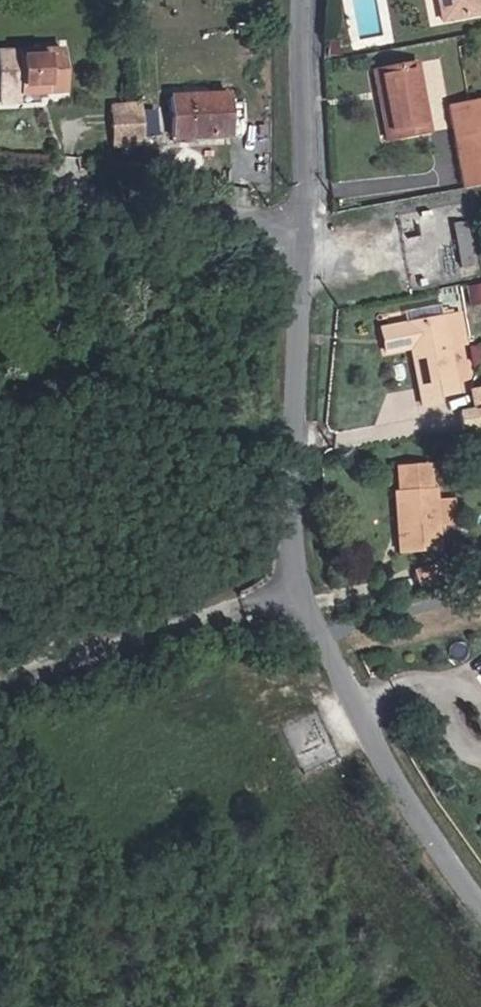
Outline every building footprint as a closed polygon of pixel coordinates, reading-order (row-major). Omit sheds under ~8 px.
[(426,20),(466,18),(465,0),(425,0),(426,20)] [(22,98),(64,94),(60,55),(0,62),(0,96),(0,101),(22,98)] [(418,60),(372,69),(387,142),(433,132),(418,60)] [(225,94),(178,96),(180,138),(226,135),(225,94)] [(449,103),(464,189),(480,186),(480,97),(449,103)] [(23,111),(22,98),(0,101),(2,114),(23,111)] [(112,146),(144,146),(142,105),(112,107),(112,146)] [(463,265),(478,263),(472,219),(457,221),(463,265)] [(448,280),(439,237),(425,240),(433,283),(448,280)] [(480,302),(480,279),(471,280),(473,303),(480,302)] [(415,403),(432,398),(420,354),(441,347),(433,321),(354,344),(361,366),(385,358),(401,415),(417,411),(415,403)] [(435,406),(432,398),(415,403),(417,411),(435,406)] [(453,520),(452,498),(434,498),(434,487),(429,487),(428,465),(399,466),(399,488),(395,488),(398,550),(436,548),(435,521),(453,520)] [(439,572),(434,555),(410,561),(415,579),(439,572)]
